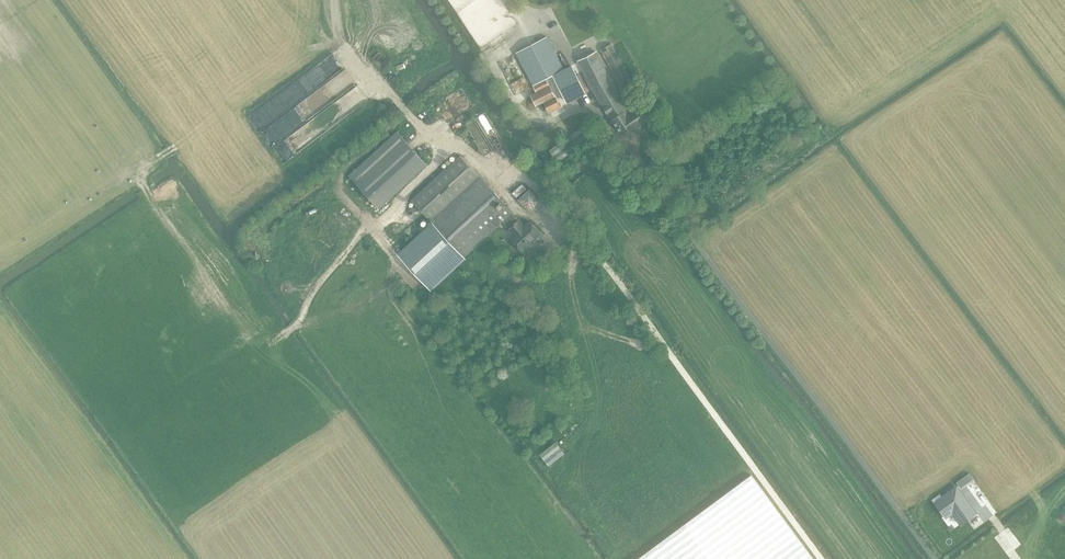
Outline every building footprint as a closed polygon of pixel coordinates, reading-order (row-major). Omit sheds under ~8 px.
[(517,53),(533,85),(552,75),(563,69),(546,37),(517,53)] [(623,91),(634,85),(611,44),(600,50),(623,91)] [(609,81),(595,52),(578,63),(591,89),(609,117),(622,133),(649,116),(639,102),(633,105),(637,110),(631,113),(609,81)] [(547,111),(560,105),(550,85),(536,92),(531,94),(536,105),(543,101),(547,111)] [(349,176),(373,202),(379,209),(428,164),(421,157),(397,132),(349,176)] [(411,200),(432,224),(398,254),(428,288),(463,257),(501,223),(513,236),(509,240),(521,252),(530,244),(528,243),(539,233),(529,222),(523,227),(511,213),(512,213),(479,176),(479,177),(459,155),(411,200)] [(522,184),(512,192),(517,197),(526,189),(522,184)] [(541,200),(530,188),(518,199),(529,210),(541,200)] [(564,453),(556,442),(540,454),(548,466),(564,453)] [(751,477),(638,558),(812,558),(751,477)] [(961,479),(956,482),(960,488),(965,484),(961,479)] [(931,510),(930,511),(939,523),(946,517),(956,531),(970,521),(950,496),(931,510)]
